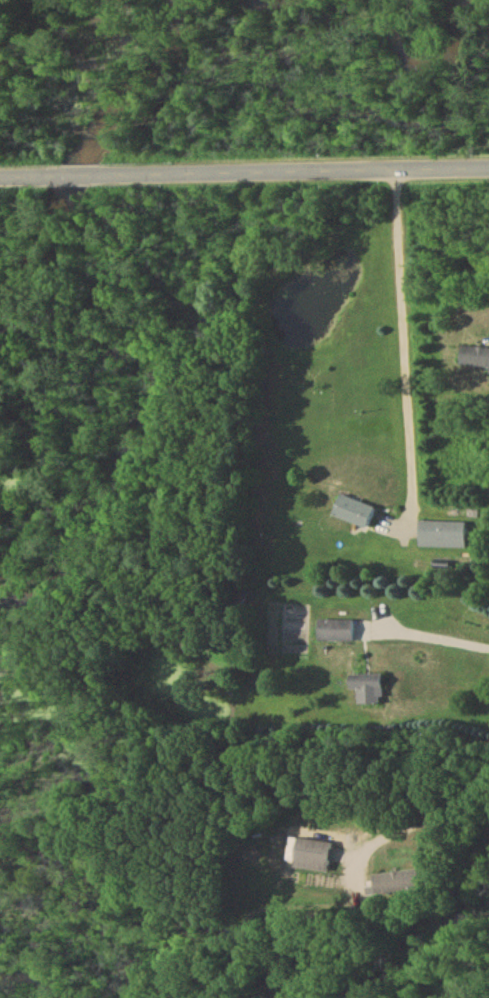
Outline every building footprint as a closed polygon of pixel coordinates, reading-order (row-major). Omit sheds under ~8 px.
[(461,350),(460,369),(488,371),(488,351),(461,350)] [(367,532),(377,511),(343,497),(334,518),(367,532)] [(466,525),(419,525),(419,551),(466,551),(466,525)] [(354,644),(354,623),(319,623),(319,644),(354,644)] [(360,708),(384,708),(384,678),(350,678),(350,693),(360,693),(360,708)] [(374,878),(377,899),(424,894),(421,872),(374,878)]
